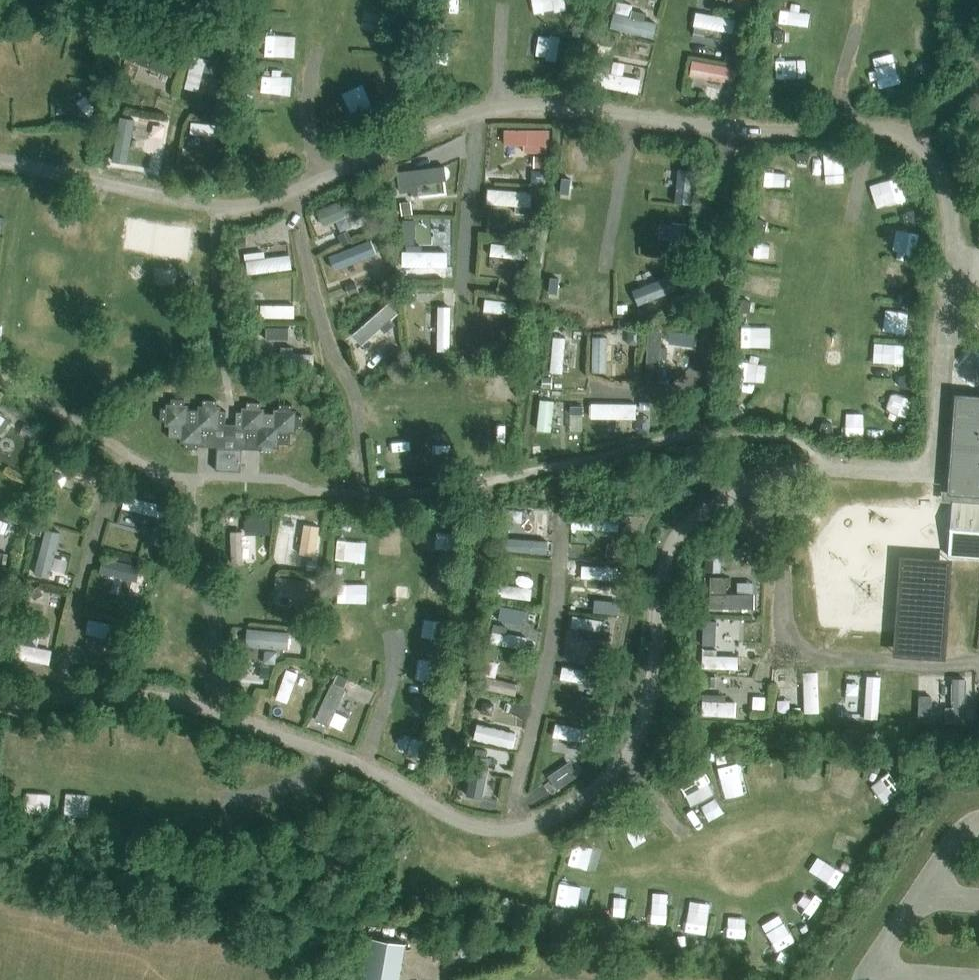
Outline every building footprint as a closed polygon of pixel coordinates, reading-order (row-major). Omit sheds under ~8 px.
[(537,14),(567,6),(566,0),(533,0),(537,14)] [(749,11),(753,0),(733,0),(732,6),(749,11)] [(358,28),(375,31),(380,4),(363,1),(358,28)] [(654,38),(659,20),(614,7),(609,25),(654,38)] [(691,29),(732,36),(736,17),(694,11),(691,29)] [(545,25),(533,41),(556,59),(568,42),(545,25)] [(785,32),(774,30),(774,44),(785,42),(785,32)] [(264,55),(295,56),(296,37),(265,36),(264,55)] [(614,36),(613,67),(628,67),(629,36),(614,36)] [(974,37),(964,52),(978,62),(978,40),(974,37)] [(725,61),(737,63),(739,50),(727,48),(725,61)] [(193,53),(183,86),(200,90),(209,58),(193,53)] [(174,63),(140,55),(138,66),(171,74),(174,63)] [(736,65),(690,58),(687,76),(734,83),(736,65)] [(881,84),(896,86),(899,64),(884,62),(881,84)] [(931,71),(923,64),(913,71),(919,79),(931,71)] [(767,66),(766,87),(788,88),(789,66),(767,66)] [(327,91),(336,121),(359,113),(350,84),(327,91)] [(226,135),(226,116),(189,115),(189,134),(226,135)] [(164,136),(165,121),(129,120),(128,134),(164,136)] [(502,128),(502,145),(522,144),(523,152),(548,151),(547,127),(502,128)] [(797,163),(807,163),(810,152),(795,152),(797,163)] [(542,168),(542,157),(533,157),(533,168),(542,168)] [(222,172),(216,164),(209,169),(216,177),(222,172)] [(398,192),(446,189),(444,166),(396,168),(398,192)] [(689,204),(693,170),(676,168),(673,202),(689,204)] [(486,188),(485,204),(531,205),(532,189),(486,188)] [(315,207),(318,221),(359,212),(356,198),(315,207)] [(399,203),(401,216),(412,214),(410,202),(399,203)] [(903,214),(905,223),(915,224),(914,210),(903,214)] [(766,222),(757,218),(754,232),(764,232),(766,222)] [(403,237),(404,247),(416,246),(416,237),(403,237)] [(328,253),(333,270),(379,256),(373,239),(328,253)] [(525,256),(524,243),(490,243),(491,256),(525,256)] [(291,250),(244,254),(245,272),(292,268),(291,250)] [(405,257),(405,269),(433,269),(433,257),(405,257)] [(636,303),(681,289),(676,273),(631,286),(636,303)] [(741,275),(739,291),(769,296),(772,280),(741,275)] [(528,292),(529,283),(518,281),(517,291),(528,292)] [(349,296),(358,292),(355,284),(345,288),(349,296)] [(416,297),(410,290),(402,297),(408,304),(416,297)] [(912,293),(902,295),(901,304),(911,307),(912,293)] [(483,309),(514,313),(516,301),(484,296),(483,309)] [(362,344),(397,310),(386,298),(350,332),(362,344)] [(741,299),(739,312),(749,311),(750,302),(741,299)] [(260,302),(260,316),(294,317),(295,303),(260,302)] [(449,347),(449,311),(437,311),(437,347),(449,347)] [(592,334),(592,371),(605,371),(606,347),(612,347),(612,334),(592,334)] [(553,335),(549,371),(563,372),(566,336),(553,335)] [(641,373),(665,373),(665,346),(642,346),(641,373)] [(737,377),(760,380),(763,358),(740,355),(737,377)] [(909,389),(910,376),(900,377),(899,385),(909,389)] [(577,429),(573,410),(567,411),(563,392),(542,396),(550,435),(577,429)] [(956,396),(951,492),(941,492),(941,501),(952,502),(948,555),(978,557),(978,398),(956,396)] [(274,446),(278,443),(291,444),(291,431),(295,428),(302,428),(302,415),(295,415),(292,411),(292,404),(279,404),(279,411),(275,413),(263,413),(261,409),(261,403),(248,402),(246,409),(244,412),(237,412),(236,424),(226,424),(226,411),(220,411),(216,408),(216,401),(204,400),(203,405),(200,409),(188,409),(185,406),(185,399),(172,399),(171,405),(167,408),(161,408),(160,421),(167,421),(170,425),(169,438),(182,438),(185,442),(185,449),(198,450),(198,447),(217,447),(216,470),(241,471),(242,449),(261,450),(261,452),(273,453),(274,446)] [(743,413),(738,406),(728,408),(736,420),(743,413)] [(9,419),(0,413),(0,431),(9,419)] [(38,429),(24,423),(20,434),(33,440),(38,429)] [(831,424),(822,423),(819,432),(834,433),(831,424)] [(92,478),(94,462),(56,455),(53,470),(92,478)] [(570,512),(570,527),(618,528),(619,513),(570,512)] [(11,521),(0,517),(0,530),(7,532),(11,521)] [(269,532),(269,519),(246,519),(246,531),(269,532)] [(298,557),(317,558),(318,524),(299,524),(298,557)] [(35,574),(54,577),(62,530),(43,527),(35,574)] [(244,529),(229,529),(231,562),(246,561),(244,529)] [(548,551),(548,538),(503,537),(502,550),(548,551)] [(363,560),(364,539),(335,538),(335,560),(363,560)] [(97,571),(135,581),(139,565),(101,555),(97,571)] [(893,555),(889,655),(943,657),(946,557),(893,555)] [(316,561),(306,559),(305,570),(314,572),(316,561)] [(580,564),(579,577),(612,578),(612,565),(580,564)] [(711,574),(710,607),(754,607),(754,592),(727,592),(727,575),(711,574)] [(503,582),(502,595),(536,598),(537,585),(503,582)] [(621,607),(612,606),(610,616),(620,617),(621,607)] [(571,615),(570,628),(608,631),(609,618),(571,615)] [(87,617),(84,631),(110,638),(114,623),(87,617)] [(310,619),(301,618),(300,628),(309,629),(310,619)] [(494,622),(489,640),(524,648),(527,636),(507,631),(509,625),(494,622)] [(243,628),(243,646),(287,647),(287,629),(243,628)] [(23,629),(21,641),(47,647),(49,634),(23,629)] [(16,641),(12,655),(50,665),(54,650),(16,641)] [(248,657),(275,662),(277,649),(250,645),(248,657)] [(496,650),(487,648),(485,658),(493,660),(496,650)] [(410,651),(407,666),(428,671),(431,656),(410,651)] [(739,669),(739,654),(706,653),(705,668),(739,669)] [(288,702),(297,671),(284,667),(275,698),(288,702)] [(818,670),(802,670),(803,712),(820,711),(818,670)] [(517,693),(519,683),(496,678),(493,688),(517,693)] [(312,716),(339,730),(346,716),(334,710),(342,693),(328,686),(312,716)] [(703,714),(737,715),(737,699),(726,699),(726,693),(703,693),(703,714)] [(475,739),(515,744),(516,732),(492,729),(493,723),(477,721),(475,739)] [(554,721),(552,735),(584,740),(586,726),(554,721)] [(484,795),(485,755),(470,754),(468,795),(484,795)] [(683,806),(701,796),(692,779),(673,789),(683,806)] [(462,934),(458,953),(482,957),(485,939),(462,934)] [(406,944),(364,937),(356,979),(400,979),(406,944)]
